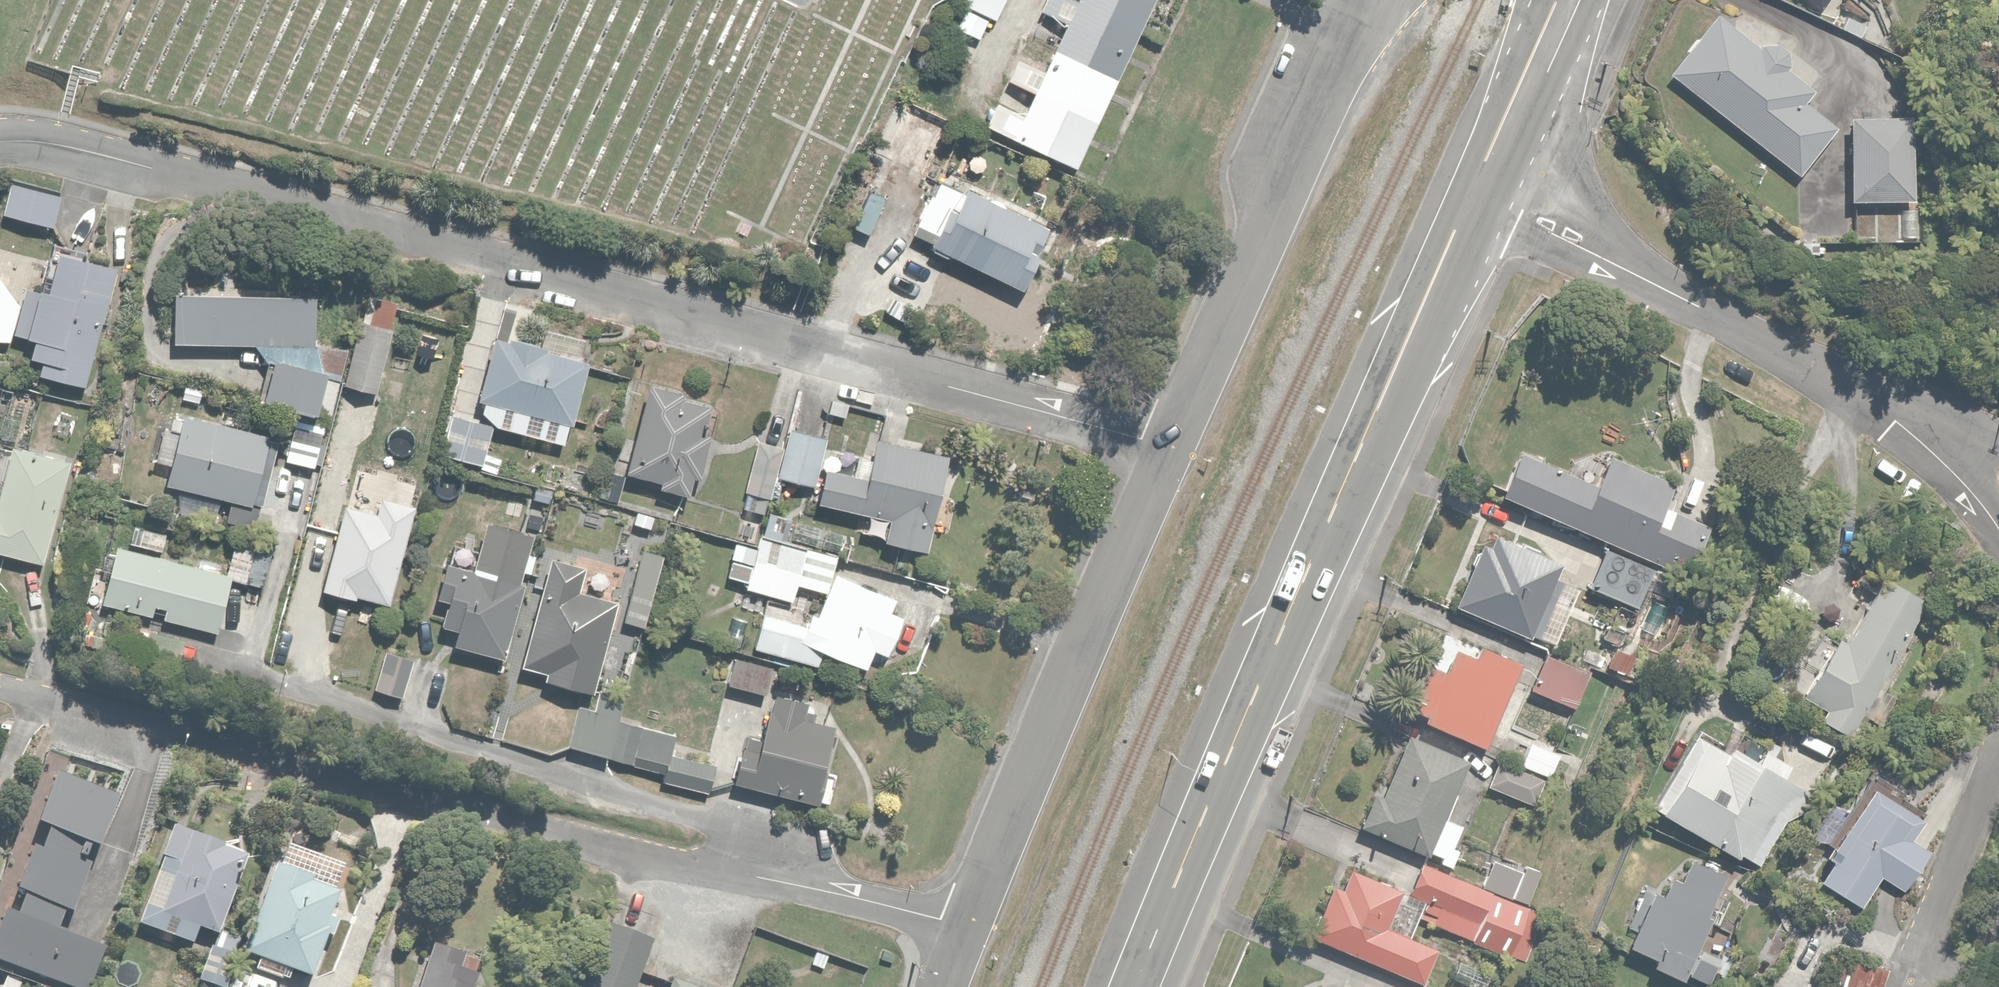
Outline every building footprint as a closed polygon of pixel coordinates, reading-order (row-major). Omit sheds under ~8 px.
[(1154,0),(1076,0),(1076,1),(1074,0),(1044,0),(1038,11),(1062,22),(1042,67),(1015,54),(1004,79),(1031,91),(1020,115),(993,103),(982,128),(1076,171),(1154,0)] [(1719,12),(1670,74),(1799,176),(1837,128),(1805,104),(1816,90),(1787,68),(1795,57),(1770,38),(1763,47),(1719,12)] [(950,120),(910,102),(880,166),(920,185),(950,120)] [(1916,114),(1849,115),(1850,201),(1917,201),(1916,114)] [(936,235),(931,245),(1019,289),(1050,227),(967,186),(964,192),(940,180),(913,233),(899,226),(891,242),(917,255),(929,232),(936,235)] [(10,183),(1,215),(56,230),(64,197),(10,183)] [(1855,210),(1856,240),(1914,238),(1913,208),(1855,210)] [(115,269),(80,260),(81,254),(49,246),(26,339),(32,341),(28,360),(41,363),(38,374),(86,386),(115,269)] [(13,345),(24,307),(0,271),(0,343),(13,345)] [(387,328),(394,303),(369,296),(344,384),(378,393),(396,330),(387,328)] [(172,347),(255,347),(270,367),(261,403),(328,420),(348,347),(314,347),(314,298),(172,298),(172,347)] [(488,422),(567,445),(589,340),(544,327),(539,344),(509,337),(509,340),(493,337),(479,401),(491,404),(488,422)] [(0,385),(0,437),(20,441),(31,393),(0,385)] [(658,395),(646,392),(626,474),(660,482),(658,489),(695,498),(716,409),(681,400),(682,395),(659,390),(658,395)] [(280,439),(183,415),(165,487),(262,511),(280,439)] [(326,422),(294,415),(283,460),(315,468),(326,422)] [(494,428),(450,416),(440,455),(484,467),(494,428)] [(812,488),(824,437),(791,430),(786,448),(756,441),(745,491),(746,492),(742,508),(763,513),(766,499),(772,500),(777,480),(812,488)] [(825,471),(817,503),(886,520),(880,542),(922,552),(946,456),(876,438),(871,459),(855,455),(849,477),(825,471)] [(7,458),(0,456),(0,555),(42,567),(73,462),(11,444),(7,458)] [(1518,455),(1502,495),(1691,573),(1710,526),(1662,506),(1671,483),(1607,457),(1595,486),(1518,455)] [(377,512),(342,503),(321,591),(355,599),(356,596),(392,605),(417,502),(381,494),(377,512)] [(141,529),(137,545),(163,552),(167,535),(141,529)] [(792,602),(806,546),(761,535),(754,564),(731,558),(726,578),(746,583),(744,590),(792,602)] [(1481,541),(1454,604),(1552,646),(1577,587),(1560,580),(1565,567),(1493,536),(1490,545),(1481,541)] [(113,545),(98,604),(215,634),(230,576),(113,545)] [(1666,573),(1605,547),(1588,585),(1649,611),(1666,573)] [(663,554),(640,549),(622,622),(645,628),(663,554)] [(582,567),(549,558),(519,667),(541,673),(539,681),(587,694),(613,601),(576,591),(582,567)] [(513,581),(516,567),(488,560),(485,574),(446,564),(437,601),(446,604),(440,628),(456,632),(452,646),(505,660),(525,583),(513,581)] [(803,624),(762,613),(753,648),(817,666),(820,655),(864,672),(874,650),(888,656),(903,618),(895,615),(901,600),(834,572),(817,614),(808,610),(803,624)] [(1911,698),(1883,683),(1927,602),(1882,578),(1847,642),(1836,636),(1802,699),(1824,710),(1818,722),(1852,740),(1864,718),(1892,733),(1911,698)] [(85,631),(81,647),(112,655),(116,639),(85,631)] [(1443,673),(1429,666),(1410,709),(1424,715),(1421,721),(1483,749),(1522,665),(1479,646),(1474,658),(1454,648),(1443,673)] [(406,653),(385,648),(374,690),(395,695),(406,653)] [(1592,671),(1547,651),(1531,688),(1576,708),(1592,671)] [(734,658),(728,684),(770,694),(776,668),(734,658)] [(593,712),(579,708),(568,747),(606,758),(623,695),(600,689),(593,712)] [(741,745),(732,782),(830,806),(838,774),(822,770),(833,725),(813,720),(815,713),(803,711),(805,702),(775,695),(772,708),(767,707),(757,749),(741,745)] [(713,767),(668,754),(673,735),(621,721),(610,759),(663,774),(660,782),(699,793),(701,787),(707,789),(713,767)] [(1694,728),(1650,808),(1771,875),(1815,795),(1784,778),(1790,767),(1759,750),(1753,760),(1694,728)] [(1371,793),(1357,826),(1450,864),(1466,825),(1442,815),(1465,759),(1407,735),(1382,798),(1371,793)] [(1518,767),(1539,777),(1552,750),(1531,740),(1518,767)] [(1539,777),(1518,767),(1500,758),(1487,785),(1526,803),(1539,777)] [(49,775),(29,826),(41,831),(36,843),(17,835),(0,878),(0,973),(4,975),(0,984),(0,986),(17,986),(18,983),(28,986),(85,986),(101,946),(62,930),(114,801),(49,775)] [(1923,820),(1870,788),(1813,881),(1862,910),(1881,879),(1902,891),(1928,848),(1912,838),(1923,820)] [(243,854),(172,828),(136,926),(190,946),(196,930),(213,936),(243,854)] [(356,879),(280,850),(240,954),(316,983),(356,879)] [(1662,894),(1651,889),(1628,945),(1655,956),(1649,970),(1681,983),(1684,975),(1713,986),(1724,959),(1701,949),(1712,923),(1718,926),(1725,910),(1715,906),(1722,887),(1704,880),(1710,865),(1690,857),(1680,881),(1669,876),(1662,894)] [(1494,859),(1482,886),(1422,860),(1407,893),(1423,900),(1415,918),(1513,961),(1536,908),(1529,905),(1543,873),(1525,865),(1522,872),(1494,859)] [(1341,888),(1331,884),(1309,936),(1420,983),(1435,949),(1390,930),(1396,917),(1391,915),(1401,890),(1350,868),(1341,888)] [(220,928),(212,948),(208,946),(192,986),(227,986),(239,956),(234,954),(241,936),(220,928)] [(431,945),(416,986),(471,986),(480,962),(431,945)] [(1838,956),(1833,986),(1877,986),(1881,963),(1838,956)] [(1457,964),(1450,979),(1466,986),(1487,986),(1493,975),(1469,964),(1466,969),(1457,964)] [(667,978),(664,986),(690,986),(667,978)]
